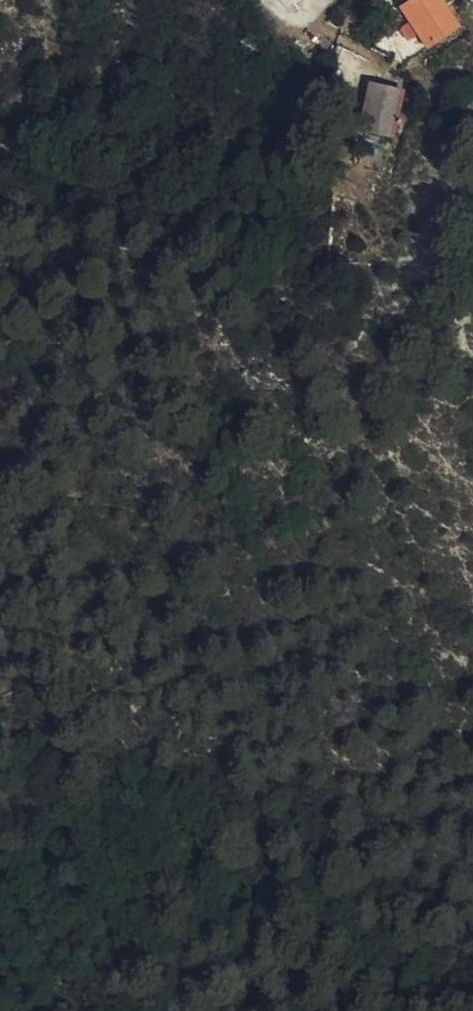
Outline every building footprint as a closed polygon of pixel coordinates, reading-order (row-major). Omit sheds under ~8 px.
[(443,0),(404,0),(402,1),(428,41),(458,22),(443,0)] [(391,133),(401,87),(371,80),(361,127),(391,133)]
